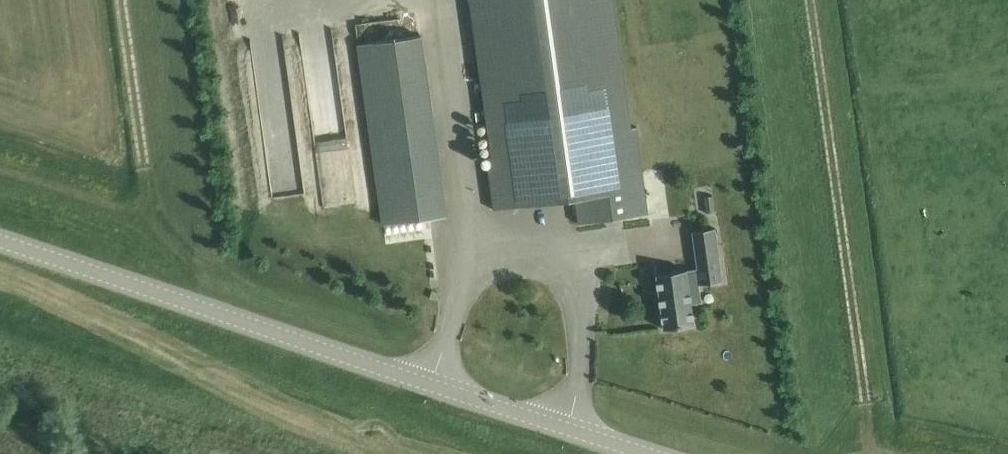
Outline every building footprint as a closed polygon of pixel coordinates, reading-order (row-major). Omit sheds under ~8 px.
[(579,223),(649,213),(637,126),(629,127),(611,0),(473,0),(496,166),(488,167),(494,209),(575,197),(579,223)] [(359,44),(384,224),(447,215),(422,35),(359,44)] [(714,194),(704,195),(706,212),(716,211),(714,194)] [(692,231),(696,258),(720,255),(716,228),(692,231)] [(655,263),(664,328),(695,324),(691,297),(701,296),(699,284),(723,280),(720,255),(696,258),(698,270),(688,272),(687,269),(658,273),(656,263),(655,263)]
